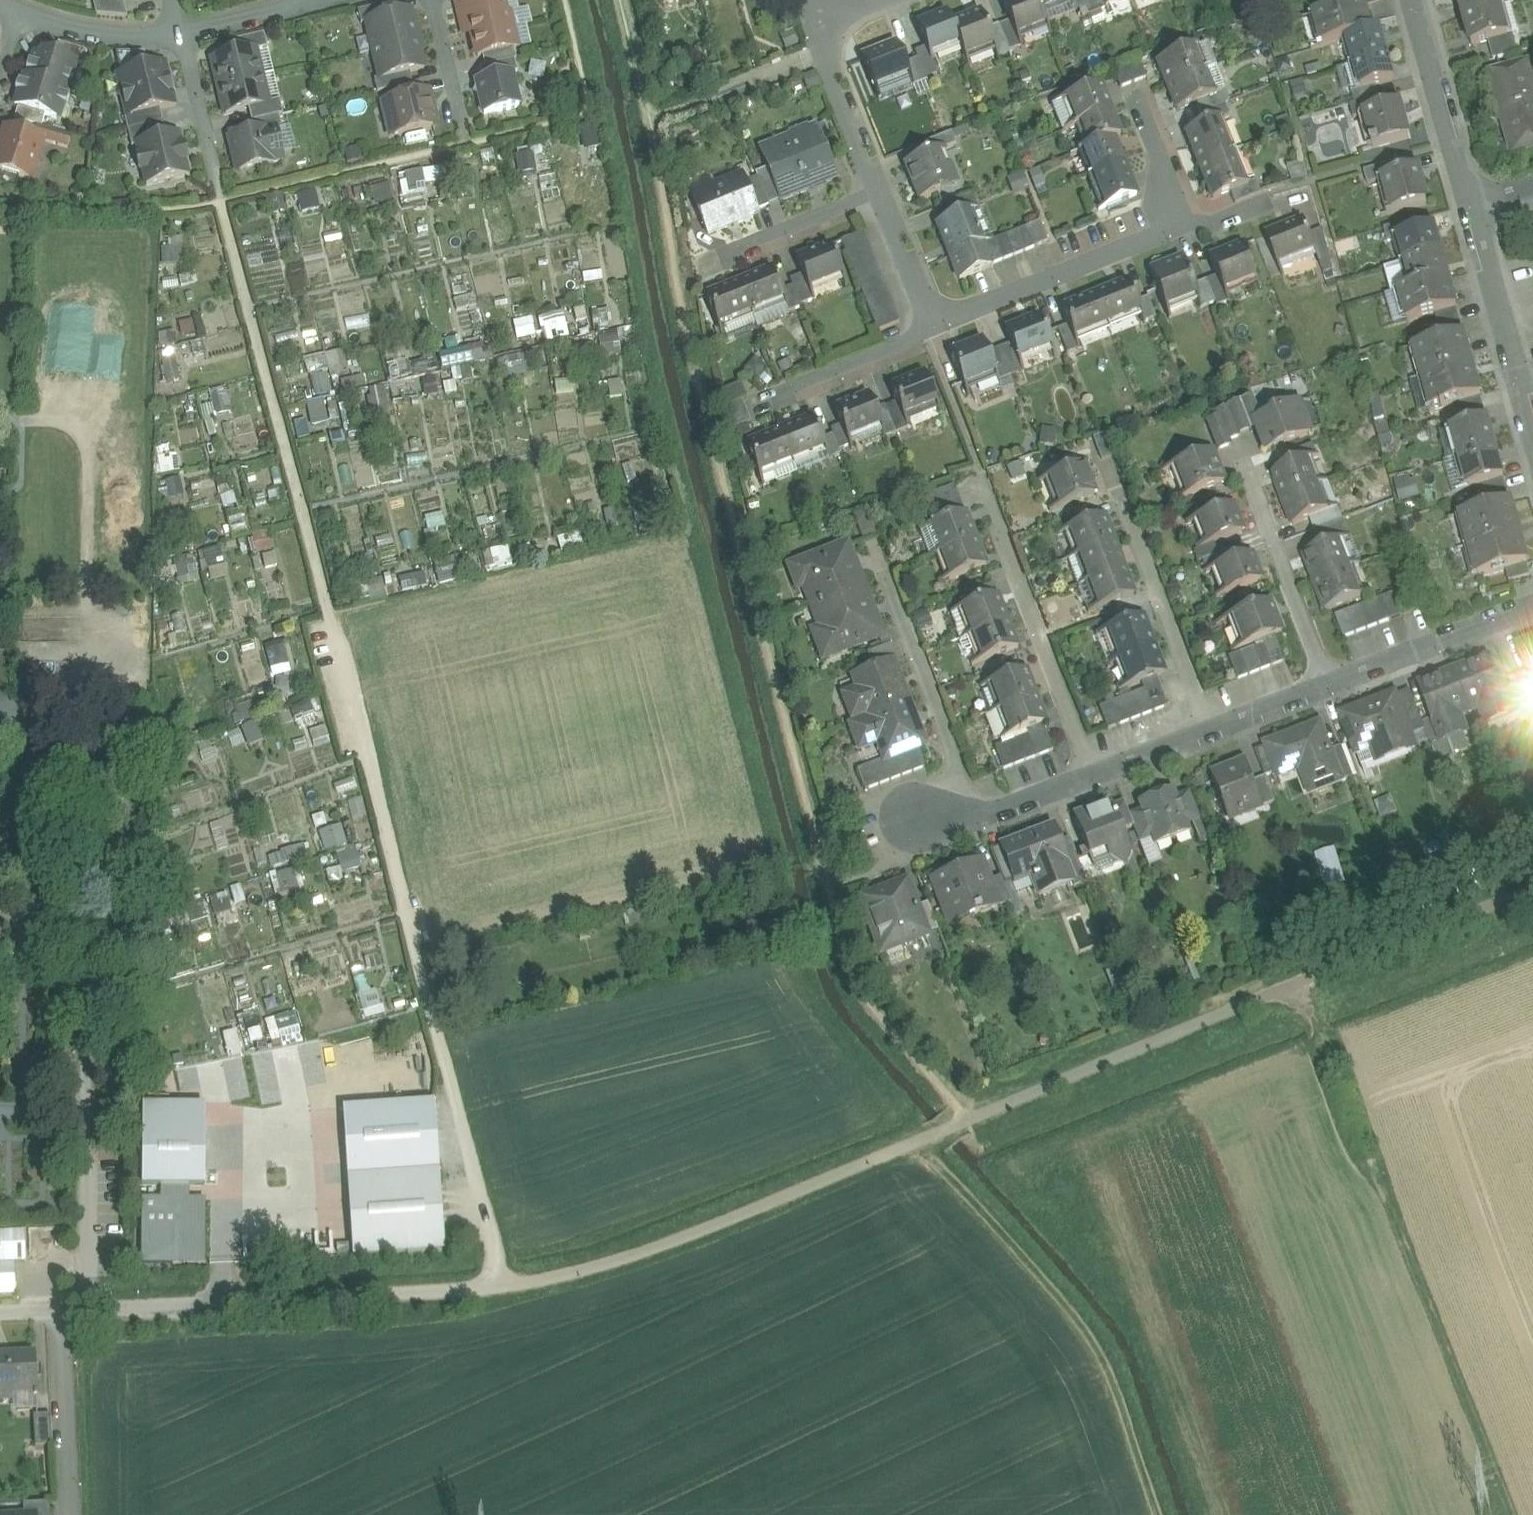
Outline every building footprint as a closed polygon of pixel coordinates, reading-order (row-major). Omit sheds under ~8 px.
[(95,15),(127,17),(123,0),(92,0),(95,15)] [(457,5),(463,28),(470,27),(472,37),(505,29),(502,17),(506,16),(502,0),(477,0),(457,5)] [(1003,4),(1010,21),(1016,36),(1017,36),(1046,24),(1040,11),(1036,0),(1012,0),(1003,4)] [(1040,11),(1068,0),(1036,0),(1040,11)] [(1073,12),(1085,7),(1086,7),(1083,0),(1069,0),(1073,12)] [(1086,7),(1085,7),(1089,15),(1107,8),(1105,2),(1103,3),(1102,0),(1083,0),(1086,7)] [(1465,17),(1500,8),(1500,7),(1498,0),(1460,0),(1465,17)] [(1364,2),(1315,15),(1324,46),(1349,39),(1372,33),(1364,2)] [(392,3),(357,11),(360,24),(366,23),(366,21),(395,14),(392,3)] [(1500,8),(1465,17),(1473,46),(1489,41),(1508,36),(1508,35),(1513,33),(1519,32),(1511,4),(1500,7),(1500,8)] [(395,14),(366,21),(366,23),(373,51),(417,40),(410,11),(395,14)] [(980,13),(951,25),(958,44),(964,58),(993,47),(994,46),(987,29),(980,13)] [(946,14),(916,26),(926,50),(928,55),(929,55),(958,44),(951,25),(946,14)] [(1010,21),(999,26),(1009,52),(1021,47),(1017,36),(1016,36),(1010,21)] [(998,25),(987,29),(994,46),(993,47),(997,58),(1009,53),(1009,52),(999,26),(998,25)] [(505,29),(472,37),(477,57),(482,56),(513,49),(517,48),(512,28),(505,29)] [(1372,33),(1349,39),(1356,64),(1387,55),(1380,31),(1381,31),(1380,30),(1372,33)] [(1508,36),(1489,41),(1494,59),(1518,52),(1513,33),(1508,35),(1508,36)] [(417,40),(373,51),(380,79),(380,80),(409,73),(424,69),(417,40)] [(86,52),(60,44),(56,56),(77,63),(77,64),(83,66),(86,52)] [(896,45),(875,53),(876,55),(871,57),(870,56),(864,58),(863,58),(862,59),(874,89),(907,76),(908,75),(904,64),(896,45)] [(513,49),(482,56),(484,68),(514,60),(516,60),(513,49)] [(1191,49),(1158,62),(1167,87),(1201,73),(1191,49)] [(254,50),(212,60),(219,87),(261,77),(254,50)] [(928,55),(926,50),(915,54),(917,59),(924,77),(925,77),(936,72),(929,55),(928,55)] [(56,56),(42,52),(41,56),(34,54),(27,77),(65,89),(68,77),(72,78),(73,77),(72,77),(76,64),(77,64),(77,63),(56,56)] [(144,53),(116,53),(121,75),(148,68),(144,53)] [(1387,55),(1356,64),(1362,89),(1363,90),(1376,86),(1394,81),(1394,80),(1387,55)] [(1138,58),(1125,63),(1133,84),(1146,79),(1138,58)] [(917,59),(904,64),(908,75),(907,76),(911,87),(926,81),(925,77),(924,77),(917,59)] [(484,68),(480,69),(483,81),(511,74),(517,73),(514,60),(484,68)] [(1532,102),(1532,97),(1528,79),(1532,77),(1532,75),(1529,61),(1489,73),(1500,111),(1532,102)] [(1125,63),(1112,68),(1120,89),(1133,84),(1125,63)] [(121,75),(117,75),(127,115),(127,116),(159,109),(174,105),(164,64),(148,68),(121,75)] [(390,78),(380,80),(380,79),(374,80),(377,93),(390,90),(412,84),(409,73),(390,78)] [(1201,73),(1167,87),(1177,111),(1196,103),(1211,98),(1210,96),(1201,73)] [(483,81),(476,82),(484,115),(519,107),(518,102),(522,94),(515,90),(511,74),(483,81)] [(27,77),(23,76),(14,106),(18,108),(44,116),(56,119),(56,118),(60,105),(64,106),(64,105),(68,92),(69,90),(65,89),(27,77)] [(261,77),(219,87),(225,114),(267,105),(261,77)] [(412,84),(390,90),(393,101),(425,94),(422,82),(412,84)] [(1100,86),(1052,105),(1063,131),(1081,124),(1111,112),(1100,86)] [(1376,86),(1363,90),(1362,89),(1352,92),(1356,104),(1379,97),(1376,86)] [(1224,91),(1210,96),(1211,98),(1196,103),(1201,114),(1225,105),(1229,103),(1224,91)] [(393,101),(386,103),(393,136),(435,126),(427,93),(425,94),(393,101)] [(1356,104),(1351,105),(1354,118),(1366,115),(1366,113),(1382,109),(1379,97),(1356,104)] [(1500,111),(1512,156),(1532,150),(1532,102),(1500,111)] [(1382,109),(1366,113),(1366,115),(1374,144),(1373,145),(1374,149),(1410,138),(1400,104),(1382,109)] [(1225,105),(1201,114),(1205,125),(1216,121),(1217,122),(1230,117),(1225,105)] [(44,116),(18,108),(14,120),(36,127),(41,128),(44,116)] [(159,109),(127,116),(127,115),(124,116),(127,130),(162,121),(159,109)] [(1111,112),(1081,124),(1090,147),(1090,148),(1113,139),(1120,136),(1111,112)] [(279,116),(251,122),(254,134),(264,131),(264,132),(274,130),(274,131),(282,130),(279,116)] [(162,121),(127,130),(131,147),(137,145),(136,144),(166,137),(162,121)] [(1205,125),(1186,133),(1199,166),(1229,154),(1217,122),(1216,121),(1205,125)] [(41,128),(36,127),(33,138),(41,141),(41,142),(67,150),(71,137),(41,128)] [(816,127),(807,131),(807,129),(790,136),(790,138),(769,146),(777,165),(766,170),(779,202),(815,188),(815,190),(825,186),(825,184),(837,179),(816,127)] [(7,130),(0,151),(0,170),(29,179),(41,142),(41,141),(33,138),(7,130)] [(254,134),(231,139),(238,171),(271,163),(271,162),(281,160),(274,131),(274,130),(264,132),(264,131),(254,134)] [(951,133),(926,143),(930,154),(942,149),(943,150),(956,145),(951,133)] [(166,137),(136,144),(137,145),(139,157),(137,158),(140,172),(143,171),(146,185),(187,175),(184,161),(187,161),(183,147),(181,148),(177,134),(166,137)] [(1113,139),(1090,148),(1090,147),(1083,150),(1093,175),(1123,163),(1113,139)] [(930,154),(904,165),(919,202),(939,194),(937,189),(956,182),(943,150),(942,149),(930,154)] [(516,154),(518,171),(534,169),(532,152),(516,154)] [(1243,187),(1229,154),(1199,166),(1213,200),(1230,193),(1243,188),(1243,187)] [(1123,163),(1093,175),(1106,209),(1136,196),(1123,163)] [(1396,163),(1365,171),(1369,184),(1385,180),(1384,178),(1399,174),(1396,163)] [(397,174),(402,194),(440,184),(435,164),(397,174)] [(1399,174),(1384,178),(1385,180),(1394,213),(1428,204),(1418,169),(1399,174)] [(766,170),(755,174),(756,178),(768,207),(779,202),(766,170)] [(756,178),(742,184),(754,212),(768,207),(756,178)] [(741,180),(694,199),(708,234),(755,215),(754,212),(742,184),(741,180)] [(1256,181),(1243,187),(1243,188),(1230,193),(1235,204),(1261,194),(1256,181)] [(972,193),(946,204),(952,218),(967,212),(967,213),(978,209),(972,193)] [(967,213),(967,212),(952,218),(937,224),(950,258),(984,245),(991,242),(978,209),(967,213)] [(1305,221),(1267,236),(1279,266),(1316,251),(1317,251),(1310,235),(1305,221)] [(1040,222),(1027,227),(1035,248),(1048,242),(1040,222)] [(1406,222),(1385,228),(1388,241),(1399,238),(1399,236),(1409,234),(1406,222)] [(1027,227),(1016,232),(1024,252),(1035,248),(1027,227)] [(1409,234),(1399,236),(1399,238),(1406,262),(1441,252),(1434,227),(1409,234)] [(1334,271),(1323,230),(1310,235),(1317,251),(1316,251),(1320,261),(1325,274),(1334,271)] [(1016,232),(1005,236),(1013,256),(1024,252),(1016,232)] [(861,234),(841,242),(845,254),(866,245),(861,234)] [(164,261),(182,260),(181,235),(163,236),(164,261)] [(1005,236),(995,240),(1003,260),(1013,256),(1005,236)] [(1003,260),(995,240),(991,242),(984,245),(992,265),(1003,260)] [(866,245),(845,254),(850,264),(870,256),(866,245)] [(984,245),(950,258),(959,280),(993,267),(992,265),(984,245)] [(1244,245),(1210,259),(1217,276),(1223,291),(1224,291),(1257,277),(1244,245)] [(829,246),(796,260),(802,275),(808,290),(809,290),(842,276),(829,246)] [(1441,252),(1406,262),(1413,287),(1448,277),(1441,252)] [(870,256),(850,264),(854,275),(875,267),(870,256)] [(1182,260),(1150,272),(1164,308),(1195,296),(1197,296),(1193,286),(1182,260)] [(875,267),(854,275),(859,286),(879,278),(875,267)] [(772,270),(738,283),(750,313),(783,300),(784,300),(781,292),(772,270)] [(808,290),(802,275),(789,280),(792,287),(799,306),(800,306),(814,301),(809,290),(808,290)] [(1223,291),(1217,276),(1205,281),(1214,303),(1216,307),(1228,302),(1224,291),(1223,291)] [(1413,287),(1400,290),(1409,322),(1436,314),(1457,308),(1457,307),(1448,278),(1449,278),(1449,277),(1448,277),(1413,287)] [(879,278),(859,286),(863,297),(884,289),(879,278)] [(1128,281),(1095,295),(1107,325),(1139,312),(1140,311),(1136,302),(1128,281)] [(1205,281),(1193,286),(1197,296),(1195,296),(1200,309),(1214,303),(1205,281)] [(738,283),(705,296),(717,326),(750,313),(738,283)] [(799,306),(792,287),(781,292),(784,300),(783,300),(788,313),(801,308),(800,306),(799,306)] [(884,289),(863,297),(868,308),(888,300),(884,289)] [(1095,295),(1061,308),(1068,325),(1073,338),(1074,338),(1107,325),(1095,295)] [(1147,298),(1136,302),(1140,311),(1139,312),(1143,323),(1156,318),(1147,298)] [(888,300),(868,308),(872,319),(893,311),(888,300)] [(1457,308),(1436,314),(1439,327),(1460,321),(1457,308)] [(547,339),(568,332),(560,310),(540,317),(547,339)] [(893,311),(872,319),(877,332),(898,324),(893,311)] [(1051,347),(1039,317),(1005,331),(1011,344),(1017,360),(1018,360),(1051,347)] [(1460,321),(1439,327),(1443,340),(1464,334),(1460,321)] [(1068,325),(1057,330),(1067,354),(1078,349),(1074,338),(1073,338),(1068,325)] [(1443,340),(1415,347),(1424,378),(1472,365),(1464,335),(1465,335),(1464,334),(1443,340)] [(982,340),(950,353),(963,386),(995,374),(987,353),(982,340)] [(1017,360),(1011,344),(1000,348),(1011,376),(1023,371),(1018,360),(1017,360)] [(343,348),(326,352),(331,377),(348,373),(343,348)] [(1011,376),(1000,348),(987,353),(995,374),(998,381),(1011,376)] [(314,395),(333,390),(324,352),(304,357),(314,395)] [(165,381),(178,378),(174,355),(160,358),(165,381)] [(1472,365),(1424,378),(1432,409),(1459,402),(1481,396),(1472,365)] [(924,374),(890,388),(896,403),(902,418),(903,417),(936,404),(924,374)] [(740,384),(718,393),(722,408),(742,400),(742,401),(746,400),(740,384)] [(212,414),(230,412),(227,391),(209,393),(212,414)] [(1481,396),(1459,402),(1463,413),(1463,414),(1484,408),(1481,396)] [(869,397),(835,410),(841,425),(849,446),(851,451),(852,450),(848,440),(880,427),(881,427),(874,410),(869,397)] [(1251,398),(1227,407),(1237,433),(1238,433),(1250,428),(1248,423),(1253,421),(1253,420),(1259,418),(1251,398)] [(305,403),(311,425),(328,421),(322,399),(305,403)] [(742,400),(722,408),(725,420),(746,411),(742,401),(742,400)] [(1259,418),(1253,420),(1253,421),(1265,450),(1312,432),(1300,402),(1259,418)] [(902,418),(896,403),(885,408),(893,428),(895,434),(908,428),(903,417),(902,418)] [(884,406),(874,410),(881,427),(880,427),(882,433),(893,428),(885,408),(884,406)] [(1227,407),(1215,411),(1217,416),(1206,420),(1218,450),(1230,445),(1229,441),(1240,436),(1238,433),(1237,433),(1227,407)] [(1484,408),(1463,414),(1463,413),(1455,415),(1458,427),(1487,419),(1484,408)] [(746,411),(725,420),(728,432),(750,423),(746,411)] [(813,419),(779,433),(793,467),(825,454),(824,449),(825,449),(821,440),(813,419)] [(1458,427),(1452,429),(1460,457),(1495,447),(1487,419),(1458,427)] [(841,425),(830,430),(832,435),(839,450),(849,446),(841,425)] [(893,428),(882,433),(884,438),(895,434),(893,428)] [(779,433),(746,446),(760,480),(773,475),(776,482),(796,474),(793,467),(779,433)] [(1112,456),(1104,434),(1093,438),(1101,460),(1112,456)] [(832,435),(821,440),(825,449),(824,449),(825,454),(828,461),(840,456),(838,451),(839,450),(832,435)] [(1313,444),(1285,455),(1290,466),(1307,459),(1307,460),(1318,456),(1313,444)] [(1495,447),(1460,457),(1468,488),(1482,484),(1503,478),(1495,447)] [(1210,451),(1175,465),(1187,497),(1223,483),(1210,451)] [(177,454),(156,455),(157,473),(178,471),(177,454)] [(1290,466),(1273,472),(1283,499),(1317,485),(1307,460),(1307,459),(1290,466)] [(1083,464),(1049,477),(1061,507),(1094,494),(1083,464)] [(1418,495),(1413,473),(1394,477),(1399,500),(1418,495)] [(165,492),(182,485),(179,476),(162,482),(165,492)] [(1503,478),(1482,484),(1485,496),(1506,490),(1503,478)] [(1317,485),(1283,499),(1293,525),(1310,518),(1327,512),(1327,510),(1337,506),(1328,481),(1317,485)] [(1506,490),(1485,496),(1488,508),(1510,502),(1506,490)] [(1488,508),(1462,515),(1479,577),(1506,569),(1527,563),(1526,563),(1510,503),(1510,502),(1488,508)] [(1231,505),(1197,519),(1207,545),(1213,543),(1241,532),(1231,505)] [(1337,506),(1327,510),(1327,512),(1310,518),(1314,530),(1343,519),(1338,506),(1337,506)] [(965,514),(931,527),(941,553),(975,540),(965,514)] [(1103,517),(1069,529),(1079,556),(1113,543),(1103,517)] [(1343,519),(1314,530),(1321,548),(1338,541),(1339,543),(1350,538),(1343,519)] [(250,534),(254,552),(273,548),(268,529),(250,534)] [(975,540),(941,553),(951,579),(985,566),(975,540)] [(1321,548),(1304,554),(1315,581),(1348,568),(1339,543),(1338,541),(1321,548)] [(1113,543),(1079,556),(1089,582),(1123,569),(1113,543)] [(1207,545),(1192,551),(1197,562),(1209,557),(1218,554),(1213,543),(1207,545)] [(846,546),(790,568),(798,588),(813,582),(822,605),(863,590),(846,546)] [(486,571),(510,567),(507,547),(483,551),(486,571)] [(1218,554),(1209,557),(1214,568),(1216,567),(1236,559),(1232,548),(1218,554)] [(1236,559),(1216,567),(1226,594),(1260,580),(1250,554),(1236,559)] [(1527,563),(1506,569),(1509,581),(1530,575),(1527,563)] [(1348,568),(1315,581),(1326,610),(1360,598),(1348,568)] [(1123,569),(1089,582),(1099,608),(1133,595),(1123,569)] [(822,605),(817,607),(825,628),(814,633),(823,658),(881,636),(863,590),(822,605)] [(1393,593),(1382,597),(1390,620),(1402,615),(1393,593)] [(996,596),(962,609),(972,635),(1006,622),(996,596)] [(1382,597),(1370,602),(1379,624),(1390,620),(1382,597)] [(1370,602),(1359,606),(1367,628),(1379,624),(1370,602)] [(1269,603),(1232,617),(1243,647),(1260,641),(1274,635),(1281,633),(1269,603)] [(1359,606),(1347,611),(1356,633),(1367,628),(1359,606)] [(1131,608),(1109,617),(1113,628),(1136,620),(1131,608)] [(1347,611),(1335,615),(1344,638),(1356,633),(1347,611)] [(1113,628),(1108,630),(1119,660),(1153,647),(1142,617),(1136,620),(1113,628)] [(1006,622),(972,635),(961,639),(961,640),(959,645),(962,651),(966,653),(977,648),(983,662),(1016,649),(1006,622)] [(1274,635),(1260,641),(1262,644),(1271,666),(1284,661),(1274,635)] [(273,674),(291,669),(282,640),(264,646),(273,674)] [(1519,647),(1532,683),(1532,642),(1519,647)] [(1262,644),(1251,648),(1259,671),(1271,666),(1262,644)] [(1153,647),(1119,660),(1129,686),(1140,682),(1155,677),(1163,673),(1153,647)] [(1251,648),(1239,652),(1248,675),(1259,671),(1251,648)] [(1239,652),(1228,657),(1236,680),(1248,675),(1239,652)] [(1488,660),(1455,672),(1469,710),(1482,705),(1489,724),(1510,716),(1488,660)] [(892,664),(855,679),(861,694),(846,700),(854,721),(906,701),(892,664)] [(1025,671),(991,684),(993,689),(982,693),(990,714),(1001,710),(1035,697),(1025,671)] [(1455,672),(1421,685),(1443,742),(1464,734),(1456,715),(1469,710),(1455,672)] [(1167,706),(1155,677),(1140,682),(1143,690),(1144,689),(1153,712),(1167,706)] [(1153,712),(1144,689),(1143,690),(1133,694),(1141,716),(1153,712)] [(1423,723),(1410,690),(1398,694),(1413,735),(1425,730),(1423,723)] [(1133,694),(1122,698),(1130,720),(1141,716),(1133,694)] [(1394,696),(1343,716),(1362,766),(1414,747),(1394,696)] [(1035,697),(1001,710),(1011,736),(1026,731),(1042,724),(1045,723),(1035,697)] [(1122,698),(1110,702),(1119,725),(1130,720),(1122,698)] [(854,721),(850,723),(858,744),(876,737),(884,759),(885,759),(894,756),(905,752),(917,747),(923,745),(906,701),(854,721)] [(1110,702),(1098,707),(1107,729),(1119,725),(1110,702)] [(1042,724),(1026,731),(1027,735),(1028,734),(1036,757),(1053,751),(1042,724)] [(1320,724),(1266,745),(1267,746),(1277,772),(1279,777),(1307,766),(1316,791),(1342,781),(1331,751),(1320,724)] [(1027,735),(1017,739),(1025,761),(1036,757),(1028,734),(1027,735)] [(1025,761),(1017,739),(1005,743),(1014,765),(1025,761)] [(1005,743),(994,747),(1003,770),(1014,765),(1005,743)] [(1267,746),(1255,750),(1266,776),(1277,772),(1267,746)] [(917,747),(905,752),(913,772),(924,768),(917,747)] [(1342,747),(1331,751),(1342,781),(1354,777),(1342,747)] [(905,752),(894,756),(901,777),(913,772),(905,752)] [(894,756),(885,759),(884,759),(882,760),(890,781),(901,777),(894,756)] [(882,760),(871,764),(879,785),(890,781),(882,760)] [(1247,761),(1232,767),(1233,771),(1211,779),(1223,811),(1234,807),(1238,816),(1264,806),(1254,781),(1247,761)] [(871,764),(856,770),(864,791),(879,785),(871,764)] [(1266,776),(1254,781),(1264,806),(1275,802),(1266,776)] [(1176,797),(1173,789),(1137,803),(1140,811),(1151,839),(1154,847),(1190,833),(1187,825),(1176,797)] [(1199,821),(1188,793),(1176,797),(1187,825),(1199,821)] [(1128,815),(1123,802),(1112,807),(1122,831),(1133,827),(1128,815)] [(1112,807),(1111,805),(1084,815),(1085,817),(1075,821),(1085,848),(1079,850),(1082,859),(1088,856),(1089,856),(1095,870),(1099,873),(1112,868),(1114,863),(1115,864),(1132,857),(1122,831),(1112,807)] [(1151,839),(1140,811),(1128,815),(1133,827),(1139,844),(1151,839)] [(228,845),(240,843),(235,818),(214,822),(216,832),(225,831),(228,845)] [(320,849),(345,845),(341,824),(316,829),(320,849)] [(1051,828),(1001,847),(1013,877),(1036,868),(1039,875),(1030,879),(1037,896),(1073,882),(1051,828)] [(1326,886),(1344,880),(1334,846),(1315,852),(1326,886)] [(335,852),(341,871),(360,866),(354,847),(335,852)] [(981,862),(934,880),(948,917),(971,908),(974,916),(980,914),(980,913),(997,907),(998,906),(989,882),(981,862)] [(1010,904),(1000,878),(989,882),(998,906),(997,907),(998,908),(1010,904)] [(906,883),(861,901),(881,953),(926,936),(916,909),(906,883)] [(228,893),(211,895),(213,913),(230,911),(228,893)] [(927,905),(916,909),(926,936),(937,931),(927,905)] [(1091,924),(1087,908),(1069,912),(1078,947),(1094,943),(1090,925),(1091,924)] [(351,968),(362,1024),(385,1020),(379,986),(368,988),(364,966),(351,968)] [(269,1017),(275,1038),(296,1033),(290,1011),(269,1017)] [(235,1029),(223,1031),(227,1056),(239,1054),(235,1029)] [(343,1109),(347,1178),(439,1172),(434,1102),(343,1109)] [(161,1188),(188,1188),(304,1189),(305,1166),(311,1166),(311,1149),(305,1149),(305,1122),(225,1121),(225,1124),(224,1148),(163,1147),(143,1147),(142,1188),(161,1188)] [(143,1133),(163,1134),(163,1123),(143,1123),(143,1133)] [(163,1134),(163,1147),(224,1148),(225,1124),(163,1123),(163,1134)] [(347,1178),(353,1258),(445,1252),(439,1172),(347,1178)] [(188,1188),(161,1188),(161,1200),(142,1200),(142,1264),(204,1265),(205,1200),(188,1200),(188,1188)] [(0,1231),(0,1295),(3,1295),(2,1264),(26,1263),(24,1230),(0,1231)] [(0,1356),(0,1400),(12,1399),(12,1395),(37,1393),(35,1354),(0,1356)] [(50,1415),(33,1416),(35,1447),(51,1446),(50,1415)] [(23,1504),(23,1514),(49,1514),(48,1503),(23,1504)]
